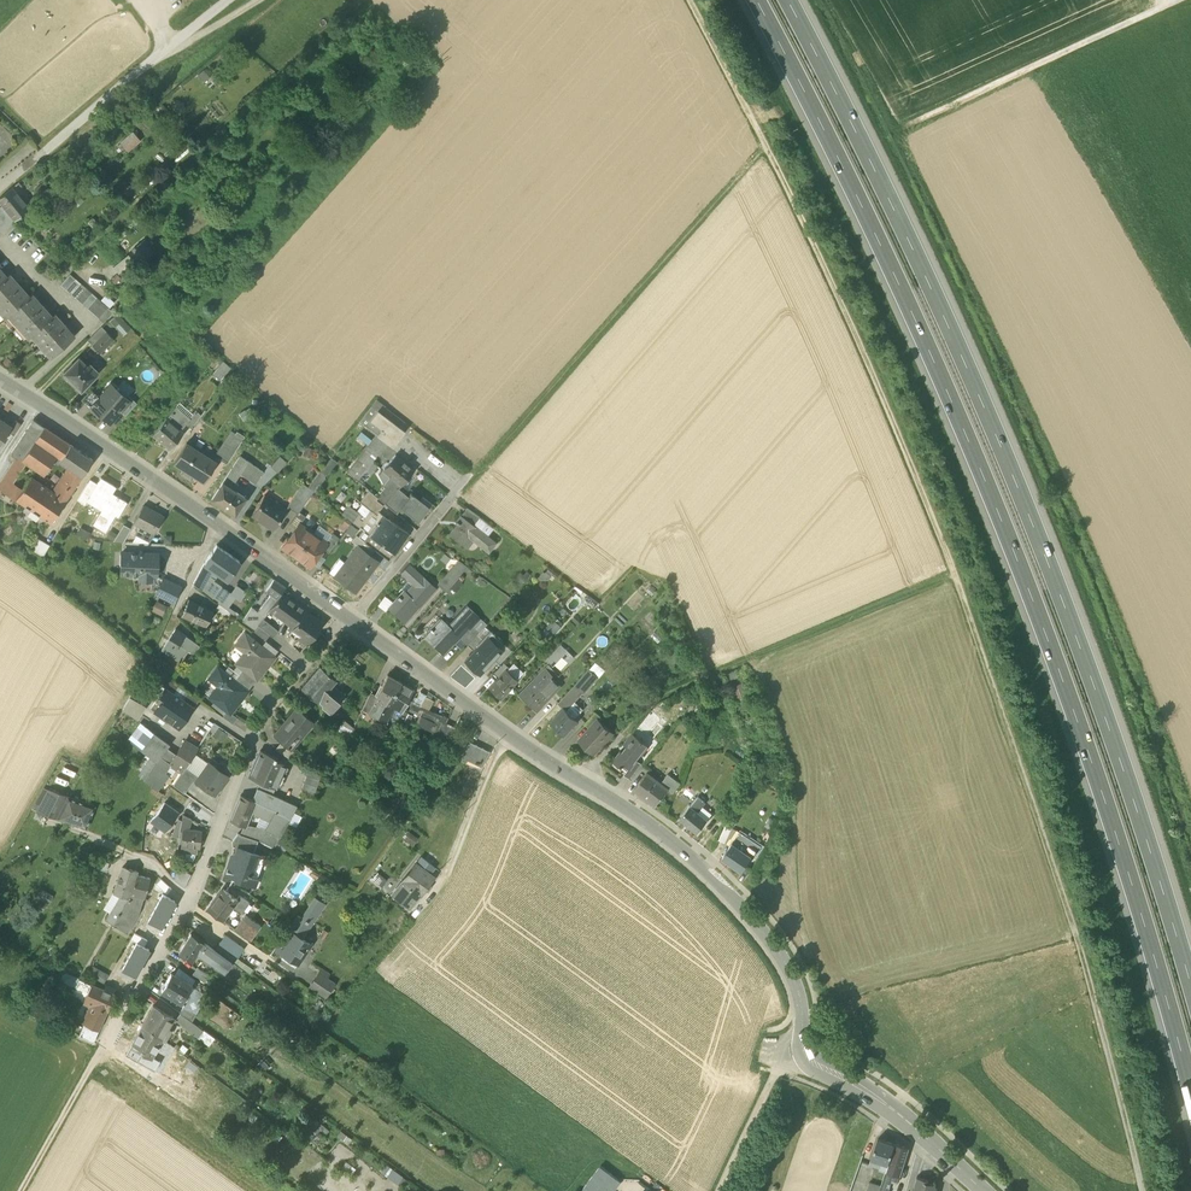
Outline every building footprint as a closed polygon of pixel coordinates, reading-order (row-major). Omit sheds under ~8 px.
[(132,131),(120,141),(128,151),(141,141),(132,131)] [(39,194),(42,198),(51,191),(43,182),(35,188),(39,194)] [(8,225),(19,217),(29,208),(12,187),(0,198),(0,203),(2,206),(0,208),(0,214),(8,225)] [(30,201),(33,205),(42,198),(39,194),(30,201)] [(30,208),(29,208),(19,217),(25,224),(36,215),(30,208)] [(8,225),(0,214),(0,231),(8,225)] [(132,249),(142,261),(154,251),(144,239),(132,249)] [(134,261),(129,254),(113,266),(119,273),(134,261)] [(18,286),(9,274),(6,277),(0,282),(0,302),(18,286)] [(70,274),(61,285),(66,289),(75,279),(70,274)] [(81,283),(75,279),(66,289),(71,294),(81,283)] [(86,288),(81,283),(71,294),(77,299),(86,288)] [(9,314),(28,297),(18,286),(0,302),(0,308),(7,316),(9,314)] [(92,293),(86,288),(77,299),(82,304),(92,293)] [(97,298),(92,293),(82,304),(88,308),(97,298)] [(9,314),(19,325),(41,305),(31,294),(28,297),(9,314)] [(106,294),(101,299),(110,307),(115,302),(106,294)] [(103,302),(97,298),(88,308),(93,313),(103,302)] [(108,307),(103,302),(93,313),(98,318),(108,307)] [(29,336),(32,333),(51,317),(41,305),(19,325),(29,336)] [(113,312),(108,307),(98,318),(104,323),(113,312)] [(131,328),(118,313),(109,321),(123,336),(131,328)] [(32,333),(42,344),(64,325),(54,314),(51,317),(32,333)] [(74,337),(64,325),(42,344),(53,356),(74,337)] [(87,340),(93,345),(107,331),(101,326),(92,335),(87,340)] [(93,345),(100,353),(114,339),(107,331),(93,345)] [(64,373),(81,390),(96,374),(98,371),(96,369),(99,367),(94,362),(91,365),(90,363),(87,365),(79,357),(64,373)] [(231,368),(223,361),(212,373),(221,380),(231,368)] [(128,400),(116,389),(111,385),(107,390),(100,397),(92,406),(92,407),(110,422),(120,411),(129,401),(128,400)] [(81,399),(91,408),(92,407),(92,406),(100,397),(91,389),(81,399)] [(120,411),(126,415),(137,403),(131,398),(129,400),(128,400),(129,401),(120,411)] [(377,410),(401,428),(406,423),(376,400),(360,421),(377,434),(380,430),(380,429),(381,428),(371,419),(377,410)] [(188,420),(194,413),(180,403),(175,409),(188,420)] [(254,414),(249,406),(239,413),(244,420),(254,414)] [(153,434),(170,449),(180,438),(177,435),(187,424),(189,421),(188,420),(175,409),(167,419),(166,419),(153,434)] [(189,421),(187,424),(191,428),(201,415),(196,410),(194,413),(188,420),(189,421)] [(389,443),(401,428),(377,410),(371,419),(381,428),(380,429),(380,430),(377,434),(389,443)] [(0,419),(0,443),(8,432),(12,426),(0,419)] [(12,452),(14,453),(19,456),(27,462),(39,443),(55,454),(63,459),(71,444),(34,419),(12,452)] [(8,432),(14,435),(21,424),(15,421),(12,426),(8,432)] [(361,431),(357,436),(368,445),(372,439),(361,431)] [(216,457),(226,463),(243,438),(232,432),(216,457)] [(378,454),(379,455),(388,443),(377,434),(368,446),(378,454)] [(43,471),(55,454),(39,443),(27,462),(41,471),(43,471)] [(193,474),(204,481),(216,462),(213,460),(186,443),(174,462),(184,469),(181,474),(190,480),(193,474)] [(93,459),(71,444),(63,459),(62,461),(70,467),(82,476),(93,459)] [(314,449),(306,446),(303,455),(311,458),(314,449)] [(347,472),(357,480),(366,470),(373,461),(378,454),(368,446),(347,472)] [(241,473),(255,483),(263,471),(240,455),(232,468),(241,473)] [(383,470),(391,476),(401,485),(413,470),(395,455),(383,470)] [(6,493),(12,483),(27,462),(19,456),(17,459),(0,484),(0,489),(6,493)] [(271,466),(278,472),(287,462),(279,456),(271,466)] [(313,491),(314,492),(325,477),(324,475),(335,460),(331,457),(320,471),(308,487),(313,491)] [(378,465),(373,461),(366,470),(371,474),(378,465)] [(70,467),(54,491),(66,500),(82,476),(70,467)] [(212,499),(235,514),(245,497),(235,491),(239,485),(235,482),(241,473),(232,468),(223,482),(212,499)] [(391,476),(383,470),(380,474),(384,485),(391,476)] [(401,485),(391,476),(384,485),(383,486),(386,488),(378,498),(385,504),(397,488),(398,489),(401,485)] [(50,523),(66,500),(54,491),(33,477),(23,491),(17,500),(50,523)] [(97,523),(107,529),(116,516),(118,517),(127,502),(113,493),(116,487),(101,477),(97,483),(87,498),(88,499),(103,508),(105,509),(97,523)] [(78,500),(85,504),(87,501),(88,499),(87,498),(97,483),(91,479),(78,500)] [(17,500),(23,491),(12,483),(6,493),(17,500)] [(303,483),(295,495),(306,502),(314,492),(313,491),(308,487),(303,483)] [(409,497),(398,489),(397,488),(385,504),(396,513),(401,508),(409,498),(409,497)] [(372,511),(378,516),(379,514),(380,513),(378,512),(383,506),(376,500),(378,498),(369,491),(360,502),(362,503),(372,511)] [(410,496),(409,497),(409,498),(401,508),(418,521),(432,503),(422,496),(419,500),(412,494),(412,493),(411,493),(409,495),(410,496)] [(261,520),(274,528),(287,510),(264,495),(252,514),(261,520)] [(287,507),(298,513),(299,511),(306,502),(295,495),(287,507)] [(88,499),(87,501),(101,510),(93,524),(106,532),(107,529),(97,523),(105,509),(103,508),(88,499)] [(362,503),(356,511),(361,516),(366,519),(372,511),(362,503)] [(134,523),(139,526),(155,534),(164,517),(144,505),(134,523)] [(342,513),(361,527),(364,522),(359,518),(361,516),(356,511),(348,506),(342,513)] [(461,515),(474,525),(480,517),(467,508),(461,515)] [(306,516),(299,511),(298,513),(290,524),(296,528),(299,524),(300,524),(306,516)] [(364,541),(383,516),(380,513),(379,514),(378,516),(372,511),(366,519),(364,522),(361,527),(364,530),(358,537),(364,541)] [(474,541),(488,552),(496,543),(488,536),(474,525),(461,515),(456,522),(459,524),(457,526),(456,525),(449,534),(460,543),(467,535),(474,541)] [(394,523),(383,516),(364,541),(375,550),(389,560),(407,533),(397,526),(399,523),(396,521),(394,523)] [(494,528),(480,517),(474,525),(488,536),(494,528)] [(344,531),(351,522),(346,518),(339,528),(344,531)] [(114,542),(123,542),(131,528),(124,524),(114,542)] [(282,547),(296,557),(313,533),(300,524),(299,524),(296,528),(282,547)] [(353,537),(358,529),(351,524),(346,531),(353,537)] [(326,542),(330,536),(332,534),(319,525),(313,533),(326,542)] [(76,534),(88,538),(91,532),(80,526),(76,534)] [(151,540),(155,534),(139,526),(134,535),(136,535),(137,536),(139,534),(151,540)] [(326,542),(313,533),(296,557),(310,567),(312,563),(319,554),(323,548),(327,543),(326,542)] [(137,536),(136,535),(132,543),(149,544),(151,540),(139,534),(137,536)] [(172,535),(164,535),(163,543),(172,544),(172,535)] [(364,541),(358,537),(356,535),(352,541),(358,546),(359,547),(364,541)] [(467,535),(460,543),(468,549),(474,541),(467,535)] [(323,548),(329,552),(337,541),(330,536),(326,542),(327,543),(323,548)] [(32,550),(44,557),(50,545),(39,538),(32,550)] [(359,547),(371,556),(375,550),(364,541),(359,547)] [(217,545),(204,563),(213,569),(219,573),(227,579),(239,561),(217,545)] [(335,576),(354,591),(370,571),(371,572),(378,562),(371,556),(359,547),(358,546),(345,563),(336,575),(335,576)] [(139,581),(152,581),(152,575),(157,575),(158,554),(122,552),(121,574),(139,575),(139,581)] [(325,558),(319,554),(312,563),(318,568),(325,558)] [(329,572),(335,576),(336,575),(345,563),(339,558),(329,572)] [(438,585),(445,592),(450,587),(455,581),(467,566),(459,560),(455,564),(457,565),(449,574),(448,573),(438,585)] [(202,590),(213,569),(204,563),(193,584),(202,590)] [(388,608),(401,619),(416,602),(420,605),(436,588),(424,577),(423,577),(409,564),(401,572),(416,586),(415,588),(409,594),(404,590),(388,608)] [(213,569),(202,590),(206,593),(213,598),(221,586),(213,581),(219,573),(213,569)] [(522,585),(531,574),(527,571),(524,574),(521,572),(514,579),(522,585)] [(543,571),(539,577),(541,578),(544,579),(547,579),(550,578),(553,576),(547,571),(545,572),(543,571)] [(158,589),(163,579),(157,575),(152,575),(152,581),(152,589),(158,589)] [(156,593),(173,602),(180,587),(163,579),(158,589),(156,593)] [(266,590),(272,594),(278,599),(282,593),(286,588),(274,580),(266,590)] [(401,588),(404,590),(409,594),(415,588),(407,581),(401,588)] [(461,586),(455,581),(450,587),(456,592),(461,586)] [(235,596),(235,597),(241,601),(247,592),(237,585),(231,593),(235,596)] [(221,586),(213,598),(221,604),(229,592),(221,586)] [(231,593),(229,592),(221,604),(227,608),(235,597),(235,596),(231,593)] [(269,610),(293,627),(306,611),(282,593),(278,599),(269,610)] [(269,610),(278,599),(272,594),(259,612),(265,616),(269,610)] [(386,611),(388,608),(393,601),(385,595),(378,605),(386,611)] [(596,607),(600,603),(589,595),(586,598),(596,607)] [(167,606),(157,600),(152,610),(162,616),(167,606)] [(182,615),(207,625),(213,610),(189,600),(182,615)] [(226,618),(231,613),(219,604),(215,609),(226,618)] [(425,636),(443,653),(453,642),(454,642),(459,637),(461,634),(463,635),(472,625),(479,618),(467,606),(449,626),(441,619),(430,631),(425,636)] [(259,612),(251,607),(243,620),(256,628),(258,625),(263,618),(265,616),(259,612)] [(322,623),(306,611),(293,627),(290,632),(307,644),(322,623)] [(424,626),(430,631),(441,619),(435,614),(424,626)] [(480,617),(479,618),(472,625),(480,632),(485,626),(487,624),(480,617)] [(263,618),(258,625),(270,635),(274,637),(279,631),(263,618)] [(562,626),(554,619),(546,627),(554,634),(562,626)] [(253,631),(264,639),(266,641),(270,635),(258,625),(256,628),(253,631)] [(466,643),(467,645),(477,634),(480,632),(472,625),(463,635),(461,634),(459,637),(466,643)] [(482,640),(490,631),(485,626),(480,632),(477,634),(482,640)] [(176,629),(170,638),(186,648),(188,650),(193,653),(200,645),(176,629)] [(465,661),(479,674),(489,665),(494,659),(490,655),(503,643),(490,631),(482,640),(483,640),(479,645),(480,645),(474,651),(465,661)] [(244,669),(258,680),(275,657),(274,656),(261,646),(245,633),(236,645),(248,653),(239,665),(244,669)] [(482,640),(477,634),(467,645),(474,651),(480,645),(479,645),(483,640),(482,640)] [(459,637),(454,642),(461,649),(466,643),(459,637)] [(163,650),(179,660),(186,648),(170,638),(163,650)] [(278,651),(266,641),(261,646),(274,656),(278,651)] [(490,655),(494,659),(500,664),(512,651),(503,643),(490,655)] [(336,650),(341,655),(347,649),(342,644),(336,650)] [(562,656),(568,662),(574,656),(562,645),(561,647),(564,650),(560,654),(563,656),(562,656)] [(548,660),(554,666),(555,664),(562,656),(563,656),(560,654),(564,650),(561,647),(548,660)] [(186,648),(179,660),(181,661),(188,650),(186,648)] [(562,656),(555,664),(561,670),(568,662),(562,656)] [(513,662),(509,667),(506,670),(518,680),(525,673),(513,662)] [(504,663),(494,673),(499,677),(506,670),(509,667),(504,663)] [(595,663),(589,669),(598,677),(604,671),(595,663)] [(320,665),(310,676),(327,690),(332,685),(336,679),(320,665)] [(547,668),(553,675),(556,672),(549,665),(547,668)] [(236,681),(240,675),(228,666),(224,671),(236,681)] [(228,711),(231,714),(232,713),(249,691),(236,681),(224,671),(219,667),(210,679),(221,688),(212,699),(215,701),(228,711)] [(519,695),(537,712),(560,687),(550,677),(553,675),(547,668),(519,695)] [(244,669),(240,675),(253,686),(258,680),(244,669)] [(589,669),(575,685),(583,693),(598,677),(589,669)] [(489,688),(500,699),(518,680),(506,670),(499,677),(489,688)] [(376,697),(386,702),(391,692),(396,694),(402,683),(386,674),(386,675),(375,694),(374,696),(376,697)] [(249,691),(253,686),(240,675),(236,681),(249,691)] [(318,701),(319,700),(327,690),(310,676),(301,687),(318,701)] [(193,707),(194,707),(199,700),(165,677),(160,684),(165,688),(166,687),(193,706),(193,707)] [(402,683),(396,694),(407,702),(414,690),(402,683)] [(747,696),(743,683),(732,687),(737,700),(747,696)] [(327,690),(340,701),(345,696),(332,685),(327,690)] [(575,685),(559,703),(564,707),(567,710),(575,701),(583,693),(575,685)] [(135,687),(132,693),(137,696),(140,690),(135,687)] [(157,712),(179,727),(193,707),(193,706),(166,687),(165,688),(159,696),(160,696),(151,708),(157,712)] [(340,701),(327,690),(319,700),(323,703),(323,706),(329,711),(332,711),(334,708),(334,709),(340,702),(340,701)] [(415,702),(420,705),(425,696),(426,694),(421,691),(415,702)] [(374,696),(375,694),(371,692),(362,710),(368,713),(376,697),(374,696)] [(391,692),(386,702),(392,706),(401,711),(402,710),(407,702),(396,694),(391,692)] [(434,701),(425,696),(420,705),(419,706),(420,707),(429,710),(434,701)] [(145,707),(134,700),(129,697),(123,709),(137,718),(145,707)] [(386,702),(376,697),(368,713),(378,718),(386,702)] [(224,715),(228,711),(215,701),(211,705),(224,715)] [(550,723),(564,736),(578,720),(581,718),(578,715),(584,709),(575,701),(567,710),(564,707),(550,723)] [(384,722),(392,706),(386,702),(378,718),(384,722)] [(419,706),(412,704),(409,711),(417,714),(420,707),(419,706)] [(409,713),(402,710),(401,711),(392,706),(384,722),(403,723),(409,713)] [(281,742),(291,750),(291,749),(287,746),(291,741),(293,742),(295,740),(294,739),(296,736),(300,739),(314,722),(297,708),(285,722),(286,723),(275,736),(274,735),(273,736),(281,742)] [(238,718),(232,713),(231,714),(228,711),(224,715),(223,717),(233,724),(238,718)] [(585,724),(590,729),(598,720),(599,721),(602,718),(596,712),(585,724)] [(417,725),(430,731),(434,722),(421,716),(417,725)] [(335,730),(348,741),(354,728),(344,720),(335,730)] [(580,740),(594,753),(612,733),(599,721),(598,720),(590,729),(580,740)] [(286,723),(285,722),(274,735),(275,736),(286,723)] [(436,735),(449,741),(456,728),(443,722),(436,735)] [(128,740),(135,746),(147,728),(139,723),(128,740)] [(135,746),(141,750),(153,732),(147,728),(135,746)] [(222,742),(228,734),(219,728),(213,736),(222,742)] [(170,743),(153,732),(141,750),(150,758),(156,763),(159,758),(170,764),(176,754),(167,748),(170,743)] [(630,769),(632,770),(638,761),(637,760),(641,755),(643,756),(650,748),(648,747),(644,744),(645,742),(633,733),(626,743),(629,746),(627,748),(623,753),(621,752),(614,761),(624,768),(626,765),(631,768),(630,769)] [(287,746),(291,749),(300,739),(296,736),(294,739),(295,740),(293,742),(291,741),(287,746)] [(182,772),(185,768),(194,754),(198,749),(185,741),(176,754),(170,764),(171,764),(178,769),(182,772)] [(275,749),(289,758),(294,752),(291,749),(291,750),(281,742),(275,749)] [(462,757),(483,767),(490,752),(470,742),(462,757)] [(275,788),(286,764),(275,759),(276,757),(274,756),(260,750),(249,777),(260,782),(275,788)] [(209,765),(194,754),(185,768),(197,776),(196,777),(199,779),(209,765)] [(156,763),(150,758),(138,776),(145,780),(156,763)] [(171,764),(170,764),(159,758),(156,763),(145,780),(144,781),(158,790),(169,776),(166,773),(171,764)] [(625,775),(632,781),(644,765),(638,761),(632,770),(630,769),(628,772),(625,775)] [(210,763),(209,765),(199,779),(196,782),(214,795),(228,776),(210,763)] [(166,773),(169,776),(172,777),(178,769),(171,764),(166,773)] [(173,785),(185,794),(196,777),(197,776),(185,768),(182,772),(173,785)] [(319,780),(321,774),(309,769),(306,776),(319,780)] [(635,789),(657,806),(669,789),(676,780),(668,774),(661,783),(648,773),(635,789)] [(317,787),(319,780),(306,776),(304,783),(317,787)] [(676,780),(669,789),(673,793),(681,783),(676,780)] [(260,782),(257,788),(273,795),(275,788),(260,782)] [(314,794),(317,787),(304,783),(302,790),(314,794)] [(256,802),(272,809),(277,797),(273,795),(257,788),(252,801),(256,802)] [(38,812),(57,819),(69,797),(49,790),(38,812)] [(682,796),(690,801),(693,796),(686,791),(682,796)] [(247,825),(251,813),(256,802),(252,801),(241,796),(231,821),(244,826),(246,827),(247,825)] [(691,806),(697,811),(705,802),(698,796),(691,806)] [(57,819),(86,829),(95,806),(69,797),(57,819)] [(272,809),(276,810),(291,818),(294,812),(297,806),(277,797),(272,809)] [(272,809),(256,802),(251,813),(261,817),(262,818),(261,819),(269,824),(276,810),(272,809)] [(151,821),(165,831),(178,812),(164,803),(151,821)] [(680,819),(697,833),(708,820),(699,812),(697,811),(691,806),(690,805),(680,819)] [(703,806),(699,812),(708,820),(713,814),(703,806)] [(269,824),(266,829),(281,837),(288,823),(291,818),(276,810),(269,824)] [(302,817),(294,812),(291,818),(288,823),(297,828),(302,817)] [(181,831),(183,831),(184,830),(188,831),(191,819),(183,815),(182,821),(181,824),(180,831),(181,831)] [(244,826),(241,835),(258,841),(260,841),(263,834),(266,829),(269,824),(261,819),(262,818),(261,817),(257,827),(247,825),(246,827),(244,826)] [(771,829),(776,820),(769,817),(765,825),(771,829)] [(180,831),(181,824),(178,822),(172,836),(180,838),(181,831),(180,831)] [(719,840),(726,843),(732,829),(726,826),(719,840)] [(732,843),(738,835),(740,831),(733,828),(732,829),(726,843),(731,845),(732,843)] [(266,829),(263,834),(278,842),(280,838),(281,837),(266,829)] [(201,832),(188,831),(184,830),(183,831),(182,846),(187,846),(186,852),(197,853),(198,848),(199,848),(201,832)] [(418,838),(409,832),(404,840),(413,846),(418,838)] [(254,853),(258,841),(241,835),(238,834),(232,841),(232,842),(233,851),(234,853),(235,854),(236,853),(248,857),(250,852),(253,853),(254,853)] [(275,847),(278,842),(263,834),(260,841),(275,849),(275,847)] [(738,835),(732,843),(752,858),(753,859),(762,846),(755,842),(745,835),(743,838),(738,835)] [(290,843),(280,838),(278,842),(275,847),(285,852),(290,843)] [(742,871),(752,858),(732,843),(731,845),(722,858),(742,871)] [(78,857),(85,860),(88,854),(82,851),(78,857)] [(236,881),(244,884),(246,883),(246,882),(249,875),(258,878),(265,857),(254,853),(253,853),(250,852),(248,857),(236,853),(235,854),(233,861),(231,861),(230,861),(225,875),(236,879),(236,880),(236,881)] [(87,865),(106,872),(109,863),(90,857),(87,865)] [(422,857),(417,864),(429,874),(434,867),(422,857)] [(434,878),(429,874),(417,864),(416,863),(402,881),(406,885),(402,891),(415,901),(425,889),(428,892),(432,886),(429,884),(434,878)] [(113,893),(121,895),(129,898),(130,898),(131,895),(136,875),(137,872),(122,867),(113,893)] [(175,880),(185,887),(191,875),(177,867),(175,880)] [(387,880),(378,873),(372,880),(381,887),(387,880)] [(150,879),(136,875),(131,895),(142,898),(144,898),(150,879)] [(255,885),(258,878),(249,875),(246,882),(255,885)] [(167,894),(172,889),(161,879),(156,885),(167,894)] [(392,894),(396,897),(402,891),(406,885),(402,881),(392,894)] [(53,896),(41,889),(37,898),(49,904),(53,896)] [(228,914),(233,907),(238,900),(237,899),(233,896),(233,895),(232,894),(231,895),(223,889),(207,910),(223,921),(225,919),(226,920),(229,915),(228,914)] [(396,897),(410,908),(415,901),(402,891),(396,897)] [(103,909),(111,913),(116,904),(121,895),(113,893),(103,909)] [(123,909),(129,898),(121,895),(116,904),(123,909)] [(129,898),(123,909),(137,913),(142,898),(131,895),(130,898),(129,898)] [(163,895),(149,921),(161,927),(175,901),(163,895)] [(240,896),(237,899),(238,900),(233,907),(242,914),(250,903),(240,896)] [(284,955),(298,965),(311,945),(302,939),(324,905),(315,898),(302,918),(298,915),(275,949),(284,955)] [(113,925),(123,909),(116,904),(111,913),(106,920),(113,925)] [(137,913),(123,909),(113,925),(125,932),(137,913)] [(235,930),(250,941),(261,926),(246,915),(235,930)] [(130,940),(137,943),(143,946),(147,940),(134,933),(130,940)] [(198,953),(200,954),(206,945),(191,934),(179,953),(192,961),(198,953)] [(226,935),(219,944),(236,957),(243,947),(226,935)] [(143,946),(137,943),(123,969),(135,976),(149,950),(143,946)] [(232,962),(236,957),(219,944),(215,950),(232,962)] [(200,954),(225,973),(232,963),(206,945),(200,954)] [(296,968),(298,965),(284,955),(281,959),(296,968)] [(232,962),(238,966),(243,970),(248,974),(252,968),(236,957),(232,962)] [(232,962),(232,963),(225,973),(229,976),(231,977),(238,966),(232,962)] [(109,974),(93,965),(88,974),(103,983),(109,974)] [(243,970),(238,966),(231,977),(236,980),(243,970)] [(174,975),(192,986),(196,980),(179,967),(174,975)] [(193,975),(205,983),(210,976),(198,968),(193,975)] [(319,973),(327,979),(330,975),(321,969),(319,973)] [(70,985),(75,987),(79,979),(64,973),(61,980),(70,984),(70,985)] [(327,979),(319,973),(310,986),(326,997),(335,984),(327,979)] [(161,991),(185,1004),(190,996),(187,995),(192,986),(174,975),(171,974),(161,991)] [(92,984),(79,979),(75,987),(85,991),(87,988),(89,989),(92,984)] [(84,1001),(93,1005),(107,1011),(108,1011),(115,995),(92,984),(89,989),(84,1001)] [(190,996),(185,1004),(183,1007),(196,1015),(208,995),(192,986),(187,995),(190,996)] [(99,1028),(107,1011),(93,1005),(85,1023),(98,1030),(99,1028)] [(150,1011),(142,1025),(164,1041),(170,1029),(167,1028),(173,1017),(153,1006),(150,1011)] [(180,1013),(192,1022),(196,1015),(183,1007),(180,1013)] [(176,1020),(187,1029),(192,1022),(180,1013),(176,1020)] [(187,1029),(194,1034),(199,1027),(192,1022),(187,1029)] [(79,1036),(94,1043),(100,1029),(99,1028),(98,1030),(85,1023),(79,1036)] [(161,1047),(164,1041),(142,1025),(133,1042),(142,1048),(140,1051),(143,1053),(151,1057),(157,1045),(161,1047)] [(202,1029),(199,1027),(194,1034),(197,1036),(202,1029)] [(202,1029),(197,1036),(210,1045),(215,1039),(202,1029)] [(126,1056),(137,1062),(143,1053),(140,1051),(142,1048),(133,1042),(126,1056)] [(272,1065),(267,1059),(260,1064),(265,1070),(272,1065)] [(312,1140),(318,1145),(328,1132),(316,1122),(312,1127),(319,1132),(312,1140)] [(352,1139),(341,1131),(337,1136),(348,1144),(352,1139)] [(881,1162),(888,1164),(891,1157),(895,1143),(879,1138),(870,1164),(879,1167),(881,1162)] [(895,1143),(891,1157),(904,1161),(908,1148),(895,1143)] [(904,1161),(891,1157),(888,1164),(886,1171),(886,1172),(881,1186),(880,1189),(888,1190),(892,1181),(897,1183),(904,1161)] [(356,1169),(346,1162),(342,1168),(352,1175),(356,1169)] [(881,1162),(879,1167),(878,1170),(886,1172),(886,1171),(888,1164),(881,1162)] [(392,1169),(387,1165),(381,1173),(387,1177),(392,1169)] [(621,1181),(600,1166),(582,1190),(614,1190),(621,1181)] [(389,1176),(399,1183),(402,1178),(393,1171),(389,1176)] [(938,1184),(929,1182),(929,1180),(917,1176),(913,1190),(936,1190),(938,1184)] [(880,1189),(881,1186),(870,1183),(871,1182),(870,1182),(870,1183),(867,1190),(880,1190),(880,1189)]
